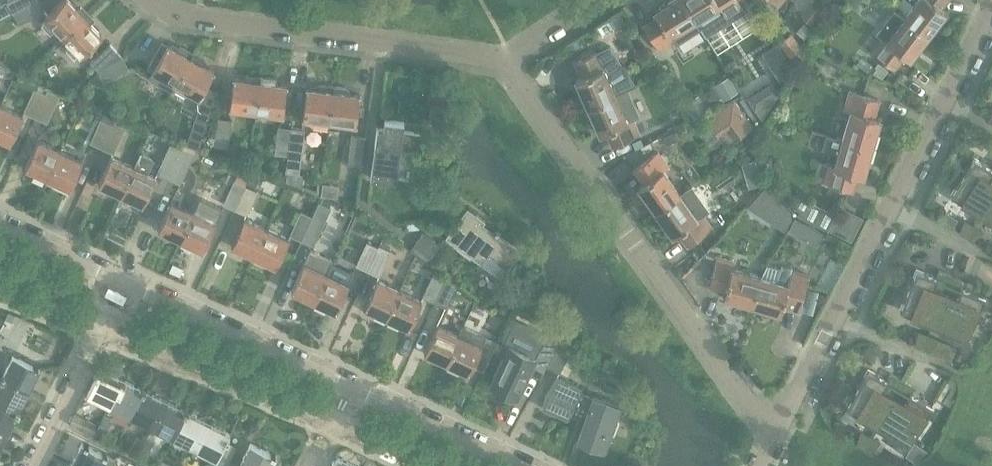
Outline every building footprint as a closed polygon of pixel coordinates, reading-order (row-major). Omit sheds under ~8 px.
[(13,13),(37,0),(12,0),(0,6),(0,20),(13,13)] [(13,13),(19,24),(44,11),(38,0),(37,0),(13,13)] [(84,17),(87,14),(81,7),(77,10),(68,0),(65,0),(45,18),(63,37),(84,17)] [(682,0),(673,0),(655,11),(658,16),(643,25),(660,51),(674,42),(671,36),(695,21),(682,0)] [(695,21),(705,35),(707,39),(733,23),(731,21),(745,12),(737,0),(682,0),(695,21)] [(928,36),(946,12),(941,8),(948,0),(918,0),(904,17),(928,36)] [(909,60),(928,36),(904,17),(895,10),(877,33),(881,37),(870,51),(894,69),(904,56),(909,60)] [(87,14),(84,17),(63,37),(81,56),(102,36),(90,24),(94,21),(87,14)] [(176,85),(193,54),(180,47),(178,51),(163,43),(148,69),(153,72),(149,79),(172,92),(176,85)] [(760,57),(782,80),(797,66),(775,43),(760,57)] [(90,64),(97,71),(122,58),(110,45),(90,64)] [(576,80),(588,107),(615,95),(636,85),(628,74),(629,73),(623,65),(610,46),(575,62),(582,77),(576,80)] [(206,62),(193,54),(176,85),(199,98),(214,72),(204,66),(206,62)] [(128,70),(122,58),(97,71),(103,83),(128,70)] [(724,99),(740,91),(732,75),(715,83),(724,99)] [(256,112),(261,78),(246,76),(245,80),(234,79),(230,108),(256,112)] [(275,80),(261,78),(256,112),(282,115),(286,86),(275,84),(275,80)] [(749,102),(765,115),(785,92),(769,79),(749,102)] [(330,121),(334,88),(319,86),(319,90),(307,88),(303,118),(330,121)] [(349,89),(334,88),(330,121),(356,125),(360,95),(349,94),(349,89)] [(24,113),(36,118),(46,95),(35,90),(24,113)] [(47,92),(46,95),(36,118),(47,123),(59,98),(47,92)] [(843,139),(872,147),(880,119),(874,117),(879,100),(850,92),(845,110),(852,112),(843,139)] [(626,121),(615,95),(588,107),(600,134),(606,131),(612,147),(639,135),(632,119),(626,121)] [(733,127),(739,137),(755,128),(739,99),(708,116),(718,135),(733,127)] [(0,106),(0,139),(11,144),(23,117),(0,106)] [(231,121),(218,119),(215,146),(228,148),(231,121)] [(384,129),(378,128),(372,178),(397,182),(401,148),(419,150),(421,134),(404,132),(405,123),(385,120),(384,129)] [(90,144),(101,149),(112,126),(101,121),(90,144)] [(124,132),(112,126),(101,149),(113,154),(124,132)] [(291,129),(278,127),(275,154),(288,156),(291,129)] [(298,176),(305,131),(291,129),(288,156),(286,174),(298,176)] [(872,147),(843,139),(829,135),(825,148),(840,152),(836,167),(829,165),(824,183),(852,191),(857,175),(864,177),(872,147)] [(361,166),(365,139),(351,137),(348,164),(361,166)] [(26,168),(47,178),(60,151),(38,141),(26,168)] [(169,179),(182,150),(170,145),(157,173),(169,179)] [(193,156),(182,150),(169,179),(180,184),(193,156)] [(83,161),(60,151),(47,178),(70,189),(83,161)] [(638,189),(656,213),(680,195),(663,172),(669,168),(658,154),(634,171),(644,185),(638,189)] [(99,184),(121,194),(133,168),(112,158),(99,184)] [(744,161),(750,186),(764,183),(758,158),(744,161)] [(991,197),(991,169),(975,158),(951,195),(964,203),(966,201),(984,209),(991,197)] [(156,178),(133,168),(121,194),(144,205),(156,178)] [(224,204),(235,209),(245,186),(235,181),(224,204)] [(751,202),(781,230),(798,212),(768,184),(751,202)] [(257,191),(245,186),(235,209),(246,214),(257,191)] [(697,218),(680,195),(656,213),(674,236),(679,233),(689,247),(713,229),(702,215),(697,218)] [(795,216),(856,239),(865,214),(843,206),(841,212),(802,197),(795,216)] [(181,240),(193,212),(171,202),(159,230),(181,240)] [(206,218),(193,212),(181,240),(203,250),(222,208),(212,203),(206,218)] [(501,277),(517,256),(520,251),(498,235),(500,232),(496,230),(494,232),(483,224),(486,221),(468,208),(446,238),(501,277)] [(290,235),(302,240),(312,217),(300,212),(290,235)] [(819,245),(826,230),(797,216),(790,231),(819,245)] [(324,223),(312,217),(302,240),(313,246),(324,223)] [(232,246),(254,256),(266,229),(244,219),(232,246)] [(967,236),(974,226),(965,220),(960,232),(967,236)] [(973,241),(974,241),(983,231),(974,226),(967,236),(973,241)] [(289,240),(266,229),(254,256),(276,266),(289,240)] [(417,242),(434,256),(441,247),(423,233),(417,242)] [(368,271),(380,246),(381,243),(369,238),(356,266),(368,271)] [(434,256),(417,242),(410,251),(428,264),(434,256)] [(391,252),(380,246),(368,271),(379,277),(391,252)] [(752,306),(760,277),(732,269),(734,263),(717,258),(709,287),(725,292),(724,297),(752,306)] [(314,301),(326,274),(304,264),(292,291),(314,301)] [(760,277),(752,306),(781,314),(782,308),(798,312),(809,276),(792,271),(788,285),(778,282),(781,270),(768,267),(760,277)] [(328,275),(326,274),(314,301),(336,312),(349,284),(347,284),(350,278),(331,269),(328,275)] [(900,310),(914,316),(915,313),(935,318),(952,275),(939,270),(936,277),(917,269),(900,310)] [(434,303),(445,280),(434,275),(424,298),(434,303)] [(952,275),(935,318),(966,333),(978,308),(981,309),(986,297),(963,288),(966,281),(952,275)] [(445,280),(434,303),(446,308),(457,285),(445,280)] [(387,317),(399,291),(377,281),(365,307),(387,317)] [(399,291),(387,317),(410,328),(422,301),(399,291)] [(425,353),(446,363),(459,335),(437,325),(425,353)] [(486,336),(464,326),(459,335),(446,363),(469,373),(486,336)] [(501,333),(493,329),(487,341),(496,345),(501,333)] [(923,347),(928,335),(918,332),(916,345),(923,347)] [(545,335),(542,342),(530,363),(545,372),(549,366),(561,344),(545,335)] [(930,351),(931,350),(938,339),(928,335),(923,347),(930,351)] [(527,353),(509,344),(491,383),(504,389),(502,392),(511,398),(514,394),(517,395),(530,367),(521,362),(527,353)] [(560,372),(573,351),(561,344),(549,366),(560,372)] [(14,355),(3,377),(29,391),(41,369),(14,355)] [(87,395),(109,406),(116,392),(120,394),(126,382),(100,369),(87,395)] [(880,420),(903,380),(890,373),(887,380),(868,369),(846,407),(860,415),(861,412),(880,420)] [(0,383),(0,403),(19,412),(29,391),(3,377),(0,383)] [(568,419),(571,414),(585,421),(578,440),(591,447),(605,450),(620,407),(607,399),(593,397),(593,398),(579,392),(581,388),(558,377),(547,396),(543,407),(568,419)] [(924,416),(926,417),(933,406),(911,394),(915,387),(903,380),(880,420),(908,439),(924,416)] [(109,406),(131,417),(144,391),(126,382),(120,394),(116,392),(109,406)] [(131,417),(153,427),(160,413),(164,415),(170,403),(144,391),(131,417)] [(8,433),(19,412),(0,403),(0,430),(8,433)] [(153,427),(174,438),(187,412),(170,403),(164,415),(160,413),(153,427)] [(174,438),(195,449),(202,435),(199,432),(204,421),(187,412),(174,438)] [(231,434),(204,421),(199,432),(202,435),(195,449),(218,460),(227,441),(229,442),(231,437),(229,436),(231,434)] [(861,432),(857,444),(864,448),(871,437),(861,432)] [(880,442),(871,437),(864,448),(871,452),(880,442)] [(71,465),(73,465),(112,465),(115,460),(82,444),(71,465)] [(277,457),(251,444),(240,465),(273,465),(277,457)] [(338,458),(333,465),(354,465),(338,458)]
